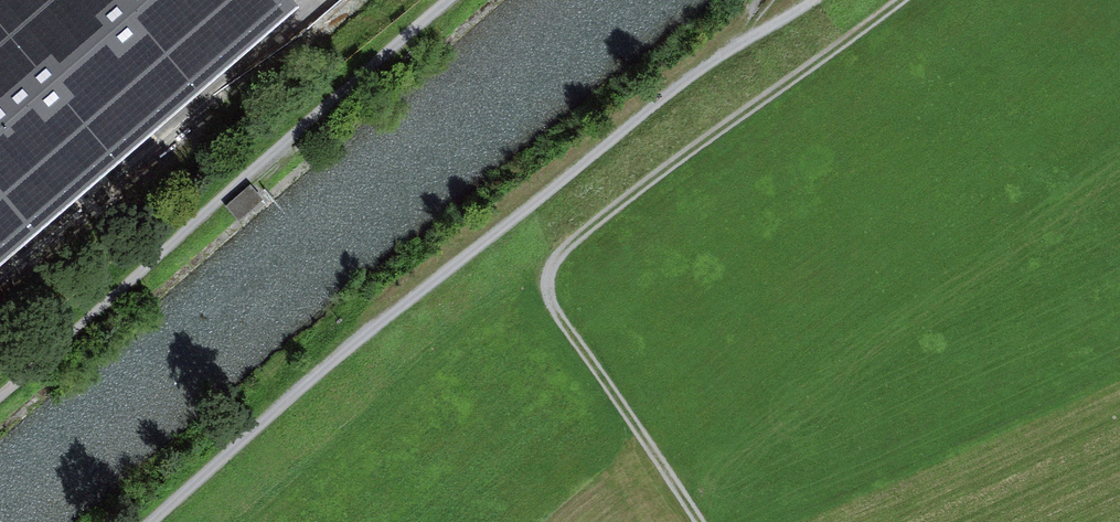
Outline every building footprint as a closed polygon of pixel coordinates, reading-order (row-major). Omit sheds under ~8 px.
[(292,0),(0,0),(0,261),(297,5),(292,0)]
